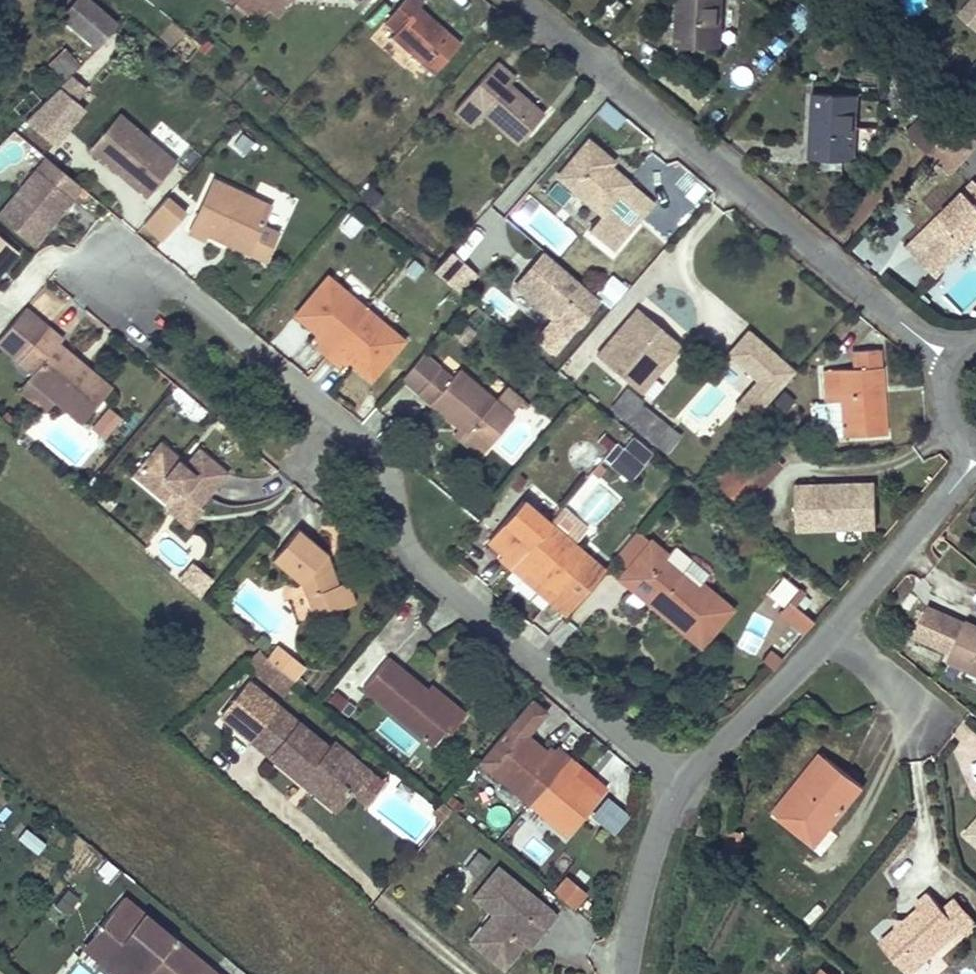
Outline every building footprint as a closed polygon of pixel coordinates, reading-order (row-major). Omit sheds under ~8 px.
[(90,0),(77,0),(71,6),(61,18),(96,47),(117,23),(90,0)] [(419,7),(423,2),(421,0),(404,0),(385,22),(396,32),(392,37),(434,73),(461,43),(419,7)] [(723,0),(677,0),(677,5),(681,6),(680,18),(677,18),(675,45),(709,47),(710,33),(721,34),(723,0)] [(821,10),(809,0),(807,0),(789,21),(802,32),(821,10)] [(961,15),(975,28),(975,0),(974,0),(961,15)] [(720,47),(721,34),(710,33),(709,47),(720,47)] [(79,64),(65,47),(48,64),(64,80),(79,64)] [(544,113),(510,83),(514,79),(500,66),(469,99),(517,143),(544,113)] [(855,147),(857,95),(813,92),(812,119),(815,119),(815,130),(811,130),(810,158),(824,159),(844,160),(844,146),(855,147)] [(618,128),(625,113),(606,103),(598,118),(618,128)] [(947,133),(957,122),(936,104),(909,133),(930,152),(947,133)] [(176,162),(119,114),(89,149),(117,172),(120,168),(137,183),(134,187),(147,198),(176,162)] [(969,153),(975,145),(975,140),(957,122),(947,133),(969,153)] [(947,133),(930,152),(952,172),(969,153),(947,133)] [(652,203),(601,160),(605,156),(588,141),(558,176),(603,214),(589,230),(613,250),(652,203)] [(854,160),(855,147),(844,146),(844,160),(854,160)] [(612,161),(605,156),(601,160),(608,166),(612,161)] [(72,200),(72,199),(54,184),(64,172),(45,157),(0,212),(0,218),(34,246),(72,200)] [(843,170),(844,160),(824,159),(823,169),(843,170)] [(137,183),(120,168),(117,172),(134,187),(137,183)] [(82,187),(64,172),(54,184),(72,199),(82,187)] [(252,248),(271,206),(213,180),(189,232),(205,239),(207,234),(225,243),(228,237),(252,248)] [(975,236),(975,182),(975,181),(923,232),(951,261),(968,244),(966,241),(972,236),(974,238),(975,236)] [(169,194),(142,226),(161,242),(188,210),(169,194)] [(348,213),(338,230),(352,238),(362,221),(348,213)] [(640,226),(623,250),(633,257),(651,233),(640,226)] [(951,261),(923,232),(909,246),(938,274),(951,261)] [(630,265),(641,274),(665,244),(654,235),(630,265)] [(19,252),(0,236),(0,275),(19,252)] [(968,244),(974,238),(972,236),(966,241),(968,244)] [(252,248),(228,237),(225,243),(249,253),(252,248)] [(454,250),(437,268),(462,287),(477,272),(454,250)] [(545,251),(516,285),(556,320),(544,333),(561,347),(602,299),(545,251)] [(598,294),(615,305),(628,284),(611,274),(598,294)] [(404,340),(327,276),(294,315),(317,333),(322,338),(315,345),(338,365),(345,357),(349,361),(371,380),(404,340)] [(503,318),(513,305),(496,292),(486,305),(503,318)] [(616,372),(657,325),(638,308),(597,355),(616,372)] [(641,393),(681,345),(657,325),(616,372),(641,393)] [(111,389),(83,365),(80,369),(76,366),(80,362),(58,344),(62,339),(47,327),(19,360),(33,372),(29,377),(82,422),(111,389)] [(759,379),(735,407),(752,422),(797,371),(751,330),(730,354),(759,379)] [(317,342),(322,338),(317,333),(313,338),(317,342)] [(419,393),(439,368),(423,355),(403,380),(419,393)] [(345,365),(349,361),(345,357),(341,362),(345,365)] [(875,392),(873,367),(824,370),(826,402),(828,402),(841,401),(844,436),(885,434),(882,392),(875,392)] [(882,392),(881,367),(873,367),(875,392),(882,392)] [(513,416),(458,370),(452,378),(439,368),(419,393),(460,428),(484,448),(486,449),(513,416)] [(507,383),(498,397),(516,408),(525,395),(507,383)] [(627,422),(638,409),(632,404),(636,400),(637,398),(629,391),(614,410),(627,422)] [(724,424),(697,399),(676,421),(703,446),(724,424)] [(677,432),(636,400),(632,404),(638,409),(627,422),(663,450),(677,432)] [(844,436),(841,401),(828,402),(830,437),(844,436)] [(106,438),(122,417),(107,405),(90,427),(106,438)] [(484,448),(460,428),(455,434),(480,454),(484,448)] [(629,431),(604,459),(629,482),(655,454),(629,431)] [(598,432),(590,454),(605,459),(613,437),(598,432)] [(744,505),(780,466),(754,442),(718,482),(744,505)] [(199,506),(226,473),(199,450),(186,465),(183,469),(177,464),(181,460),(161,443),(135,475),(169,504),(180,491),(199,506)] [(186,465),(181,460),(177,464),(183,469),(186,465)] [(876,514),(875,483),(858,484),(859,491),(835,492),(835,484),(795,486),(797,529),(861,528),(860,514),(876,514)] [(859,491),(858,484),(835,484),(835,492),(859,491)] [(188,527),(203,509),(199,506),(180,491),(169,504),(165,508),(188,527)] [(588,556),(523,500),(491,538),(505,550),(502,555),(499,558),(522,578),(525,575),(529,570),(556,594),(588,556)] [(877,527),(876,514),(860,514),(861,528),(877,527)] [(334,571),(321,560),(327,553),(298,529),(273,560),(302,584),(313,617),(346,605),(339,584),(334,571)] [(626,567),(649,540),(637,531),(615,558),(626,567)] [(167,537),(158,547),(178,564),(187,554),(167,537)] [(505,550),(491,538),(488,543),(502,555),(505,550)] [(709,574),(674,546),(669,553),(651,538),(649,540),(617,579),(632,591),(638,583),(694,629),(721,597),(703,582),(709,574)] [(334,571),(327,553),(321,560),(334,571)] [(207,582),(210,579),(194,565),(191,569),(207,582)] [(196,595),(207,582),(191,569),(180,581),(196,595)] [(529,570),(525,575),(530,580),(534,575),(529,570)] [(816,619),(798,605),(807,593),(782,573),(762,599),(805,632),(816,619)] [(356,602),(348,581),(339,584),(346,605),(356,602)] [(694,629),(638,583),(632,591),(687,637),(694,629)] [(965,621),(965,623),(928,606),(915,635),(951,652),(948,660),(975,673),(975,626),(965,621)] [(756,652),(769,621),(753,614),(741,646),(756,652)] [(286,672),(296,660),(281,648),(271,660),(283,670),(286,672)] [(262,671),(271,660),(260,650),(250,661),(262,671)] [(445,705),(427,690),(388,657),(362,688),(433,746),(446,730),(451,733),(467,714),(449,699),(445,705)] [(272,683),(283,670),(271,660),(262,671),(259,674),(272,683)] [(294,679),(304,667),(296,660),(286,672),(294,679)] [(283,693),(294,679),(286,672),(283,670),(272,683),(283,693)] [(449,699),(431,685),(427,690),(445,705),(449,699)] [(578,778),(573,774),(576,771),(580,766),(556,747),(552,751),(550,755),(545,751),(527,735),(546,712),(531,699),(512,722),(523,732),(490,771),(567,836),(600,796),(578,778)] [(368,769),(335,742),(330,748),(279,705),(251,740),(303,783),(308,777),(340,803),(351,790),(368,769)] [(975,786),(975,775),(972,772),(975,765),(975,735),(972,733),(948,766),(975,786)] [(811,790),(820,779),(812,773),(826,756),(822,753),(774,812),(815,845),(825,832),(793,806),(808,787),(811,790)] [(825,832),(863,786),(826,756),(812,773),(820,779),(811,790),(808,787),(793,806),(825,832)] [(364,801),(381,780),(368,769),(351,790),(364,801)] [(340,803),(308,777),(303,783),(336,809),(340,803)] [(443,821),(452,810),(444,803),(442,801),(433,813),(443,821)] [(707,836),(712,819),(703,817),(700,828),(698,827),(697,834),(707,836)] [(966,833),(975,842),(975,822),(966,833)] [(17,840),(38,854),(46,841),(25,827),(17,840)] [(540,865),(551,852),(533,837),(522,850),(540,865)] [(473,850),(465,868),(481,875),(489,857),(473,850)] [(556,915),(498,867),(474,898),(493,914),(495,916),(496,927),(479,948),(504,969),(523,945),(525,943),(522,940),(527,935),(530,937),(531,938),(532,938),(533,938),(534,938),(535,938),(536,938),(537,937),(538,937),(556,915)] [(574,909),(588,892),(566,874),(552,891),(574,909)] [(64,918),(81,897),(66,886),(50,907),(64,918)] [(960,928),(943,910),(929,893),(916,904),(919,908),(905,920),(905,929),(896,928),(880,943),(908,973),(909,973),(960,928)] [(123,897),(93,934),(113,951),(108,958),(127,973),(210,973),(212,971),(123,897)] [(955,899),(943,910),(960,928),(967,936),(975,927),(975,922),(955,899)] [(905,920),(919,908),(916,904),(897,906),(896,928),(905,929),(905,920)] [(479,948),(496,927),(495,916),(493,914),(471,941),(479,948)] [(108,958),(113,951),(93,934),(83,946),(116,973),(127,973),(108,958)] [(528,949),(537,937),(536,938),(535,938),(534,938),(533,938),(532,938),(531,938),(530,937),(527,935),(522,940),(525,943),(523,945),(528,949)]
